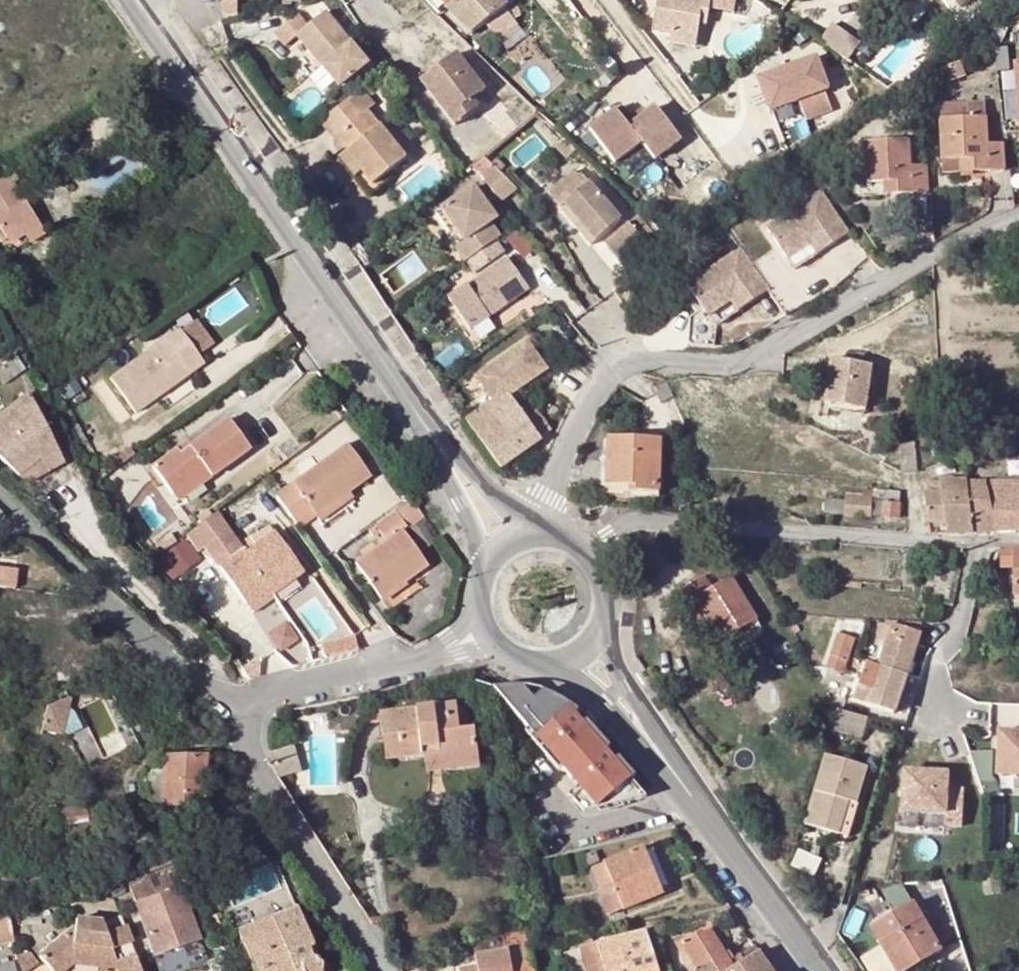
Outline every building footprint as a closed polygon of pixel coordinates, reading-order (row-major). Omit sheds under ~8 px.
[(221,5),(221,19),(236,19),(236,0),(226,0),(221,5)] [(457,0),(439,0),(446,10),(457,0)] [(446,10),(471,34),(506,5),(501,0),(457,0),(446,10)] [(670,35),(695,40),(697,24),(699,15),(707,17),(710,0),(657,0),(651,31),(670,35)] [(961,9),(973,0),(954,0),(961,9)] [(371,9),(360,21),(375,34),(386,23),(371,9)] [(298,14),(288,22),(297,35),(337,89),(368,66),(325,12),(307,25),(298,14)] [(699,15),(697,24),(705,26),(707,17),(699,15)] [(297,35),(288,22),(275,31),(285,44),(297,35)] [(828,22),(815,40),(843,61),(857,43),(828,22)] [(695,40),(670,35),(668,44),(693,49),(695,40)] [(421,82),(449,119),(472,100),(485,90),(457,54),(421,82)] [(810,56),(751,79),(763,110),(822,88),(810,56)] [(362,89),(344,104),(394,177),(398,173),(394,168),(407,158),(367,109),(374,104),(362,89)] [(472,100),(449,119),(455,127),(479,108),(472,100)] [(614,108),(588,129),(615,161),(641,139),(654,156),(680,135),(654,103),(645,110),(628,124),(614,108)] [(330,144),(341,158),(371,195),(394,177),(344,104),(314,129),(325,144),(330,144)] [(619,104),(614,108),(628,124),(645,110),(641,106),(629,115),(619,104)] [(984,118),(940,120),(942,161),(968,160),(968,172),(1003,170),(1001,143),(986,144),(984,118)] [(894,181),(896,194),(927,192),(926,166),(910,167),(908,141),(864,144),(866,183),(882,182),(894,181)] [(627,181),(652,161),(641,148),(616,168),(627,181)] [(473,165),(486,180),(497,170),(491,163),(484,156),(473,165)] [(371,195),(341,158),(333,165),(363,201),(371,195)] [(943,173),(968,172),(968,160),(942,161),(943,173)] [(557,208),(569,198),(572,195),(566,186),(580,174),(569,162),(539,188),(557,208)] [(503,202),(514,193),(497,170),(486,180),(503,202)] [(598,199),(602,195),(581,173),(580,174),(566,186),(572,195),(569,198),(581,212),(571,220),(592,243),(621,219),(608,202),(603,206),(598,199)] [(0,175),(0,227),(7,240),(36,221),(25,203),(21,205),(0,175)] [(894,181),(882,182),(883,195),(896,194),(894,181)] [(466,240),(459,244),(456,247),(468,262),(498,241),(503,238),(493,224),(499,219),(488,204),(481,208),(477,203),(483,197),(476,188),(445,211),(466,240)] [(817,193),(760,233),(782,264),(808,245),(816,255),(846,233),(817,193)] [(603,206),(608,202),(602,195),(598,199),(603,206)] [(488,204),(483,197),(477,203),(481,208),(488,204)] [(466,240),(445,211),(439,216),(459,244),(466,240)] [(7,240),(16,252),(45,233),(36,221),(7,240)] [(628,224),(606,244),(625,265),(647,246),(628,224)] [(498,241),(468,262),(477,275),(507,253),(498,241)] [(808,245),(782,264),(789,274),(816,255),(808,245)] [(767,288),(739,246),(685,283),(701,306),(688,315),(686,342),(714,344),(713,325),(706,314),(729,298),(736,309),(767,288)] [(510,259),(451,301),(472,331),(531,289),(510,259)] [(225,271),(232,281),(243,273),(235,263),(225,271)] [(706,314),(713,325),(736,309),(729,298),(706,314)] [(196,322),(182,332),(201,358),(214,348),(196,322)] [(180,329),(109,380),(134,414),(205,363),(201,358),(182,332),(180,329)] [(488,395),(538,354),(529,341),(476,378),(488,395)] [(523,380),(527,385),(549,370),(538,354),(488,395),(493,402),(506,392),(523,380)] [(0,369),(0,382),(3,386),(26,370),(17,358),(0,369)] [(842,401),(865,405),(871,366),(832,360),(825,404),(841,406),(842,401)] [(523,380),(506,392),(510,397),(527,385),(523,380)] [(674,397),(667,383),(653,389),(660,404),(674,397)] [(522,414),(510,397),(506,392),(493,402),(467,421),(501,468),(541,440),(536,433),(548,424),(537,411),(533,414),(526,419),(522,414)] [(0,416),(0,459),(18,477),(38,459),(49,471),(63,463),(29,393),(0,416)] [(864,410),(865,405),(842,401),(841,406),(864,410)] [(528,408),(522,414),(526,419),(533,414),(528,408)] [(227,419),(190,446),(180,454),(176,449),(152,467),(173,495),(206,470),(211,476),(248,448),(227,419)] [(658,439),(608,437),(608,486),(637,487),(637,494),(657,494),(658,439)] [(186,442),(176,449),(180,454),(190,446),(186,442)] [(347,443),(276,496),(300,529),(372,475),(347,443)] [(899,444),(902,471),(918,470),(915,443),(899,444)] [(38,459),(18,477),(26,485),(49,471),(38,459)] [(177,501),(211,476),(206,470),(173,495),(177,501)] [(990,501),(1014,501),(1018,502),(1018,480),(987,481),(990,501)] [(930,524),(947,524),(944,502),(956,501),(955,481),(930,481),(930,493),(926,494),(930,524)] [(944,502),(947,524),(948,528),(947,534),(973,533),(968,481),(955,481),(956,501),(944,502)] [(994,532),(990,501),(987,481),(968,481),(973,533),(994,532)] [(863,503),(846,501),(845,515),(898,518),(900,491),(864,489),(863,503)] [(411,498),(394,511),(408,529),(425,516),(411,498)] [(825,513),(845,515),(846,501),(826,500),(825,513)] [(1014,501),(990,501),(994,532),(1017,530),(1014,501)] [(405,532),(408,529),(394,511),(375,526),(387,543),(362,562),(389,598),(430,566),(405,532)] [(215,514),(189,534),(201,550),(206,546),(245,602),(268,586),(273,593),(304,572),(275,530),(274,530),(269,523),(241,543),(230,529),(215,514)] [(947,524),(930,524),(931,535),(947,535),(947,534),(948,528),(947,524)] [(1014,572),(1014,552),(1000,551),(1000,571),(1014,572)] [(0,568),(0,588),(14,589),(17,570),(0,568)] [(703,576),(679,591),(687,604),(693,600),(720,642),(756,619),(731,578),(712,589),(703,576)] [(268,586),(245,602),(250,609),(273,593),(268,586)] [(887,644),(879,666),(907,675),(921,634),(893,626),(893,627),(884,624),(878,641),(887,644)] [(361,634),(325,643),(329,658),(364,650),(361,634)] [(853,640),(837,636),(828,667),(844,672),(853,640)] [(879,666),(868,662),(855,701),(894,713),(907,675),(879,666)] [(506,685),(493,687),(571,779),(575,776),(580,781),(566,793),(582,811),(596,808),(645,797),(574,713),(577,710),(564,700),(553,694),(542,690),(532,699),(521,686),(506,685)] [(51,737),(71,729),(85,765),(100,759),(75,694),(40,708),(51,737)] [(457,703),(380,712),(386,758),(425,753),(440,751),(441,759),(477,755),(474,728),(470,728),(459,729),(457,703)] [(836,713),(831,728),(861,737),(867,718),(837,709),(836,713)] [(999,733),(998,776),(1014,776),(1018,777),(1018,733),(999,733)] [(288,746),(274,749),(279,778),(295,774),(288,746)] [(426,761),(441,759),(440,751),(425,753),(426,761)] [(164,754),(163,770),(161,788),(160,804),(201,805),(205,755),(164,754)] [(477,755),(441,759),(426,761),(428,772),(478,766),(477,755)] [(849,802),(857,804),(867,768),(825,756),(806,825),(840,835),(849,802)] [(147,771),(146,787),(161,788),(163,770),(151,769),(147,771)] [(947,790),(948,774),(904,773),(903,814),(946,816),(946,827),(963,828),(964,790),(947,790)] [(859,805),(857,804),(849,802),(840,835),(849,838),(859,805)] [(97,803),(54,809),(54,810),(56,822),(98,816),(97,803)] [(641,847),(593,868),(602,888),(597,889),(608,915),(661,893),(659,888),(668,884),(653,849),(644,852),(641,847)] [(594,852),(584,856),(588,864),(598,860),(594,852)] [(245,873),(251,896),(234,901),(240,921),(293,907),(281,863),(245,873)] [(998,873),(982,876),(986,896),(1000,893),(998,873)] [(130,886),(154,955),(198,939),(180,886),(173,889),(168,874),(130,886)] [(911,902),(871,926),(893,965),(919,949),(925,960),(940,951),(911,902)] [(320,970),(319,965),(316,961),(310,959),(306,948),(311,946),(295,908),(238,931),(254,970),(319,970),(320,970)] [(8,914),(0,916),(0,941),(13,939),(8,914)] [(73,964),(118,968),(119,970),(140,970),(130,943),(120,915),(103,921),(76,918),(75,925),(60,938),(40,954),(54,970),(65,970),(73,964)] [(501,936),(528,931),(528,925),(501,930),(501,936)] [(488,936),(473,942),(475,955),(504,950),(501,936),(501,930),(488,936)] [(716,958),(724,953),(711,930),(702,935),(716,958)] [(528,931),(501,936),(504,950),(475,955),(476,967),(459,970),(536,970),(528,931)] [(581,947),(588,970),(656,970),(646,931),(581,947)] [(702,935),(700,931),(681,942),(697,969),(694,970),(771,970),(754,947),(734,958),(738,964),(733,967),(729,961),(724,953),(716,958),(702,935)] [(198,939),(154,955),(160,970),(172,970),(178,969),(179,970),(186,970),(188,970),(187,964),(205,958),(198,939)] [(865,959),(872,970),(893,970),(894,970),(881,949),(865,959)] [(925,960),(919,949),(893,965),(897,970),(905,970),(925,960)] [(734,958),(729,961),(733,967),(738,964),(734,958)]
